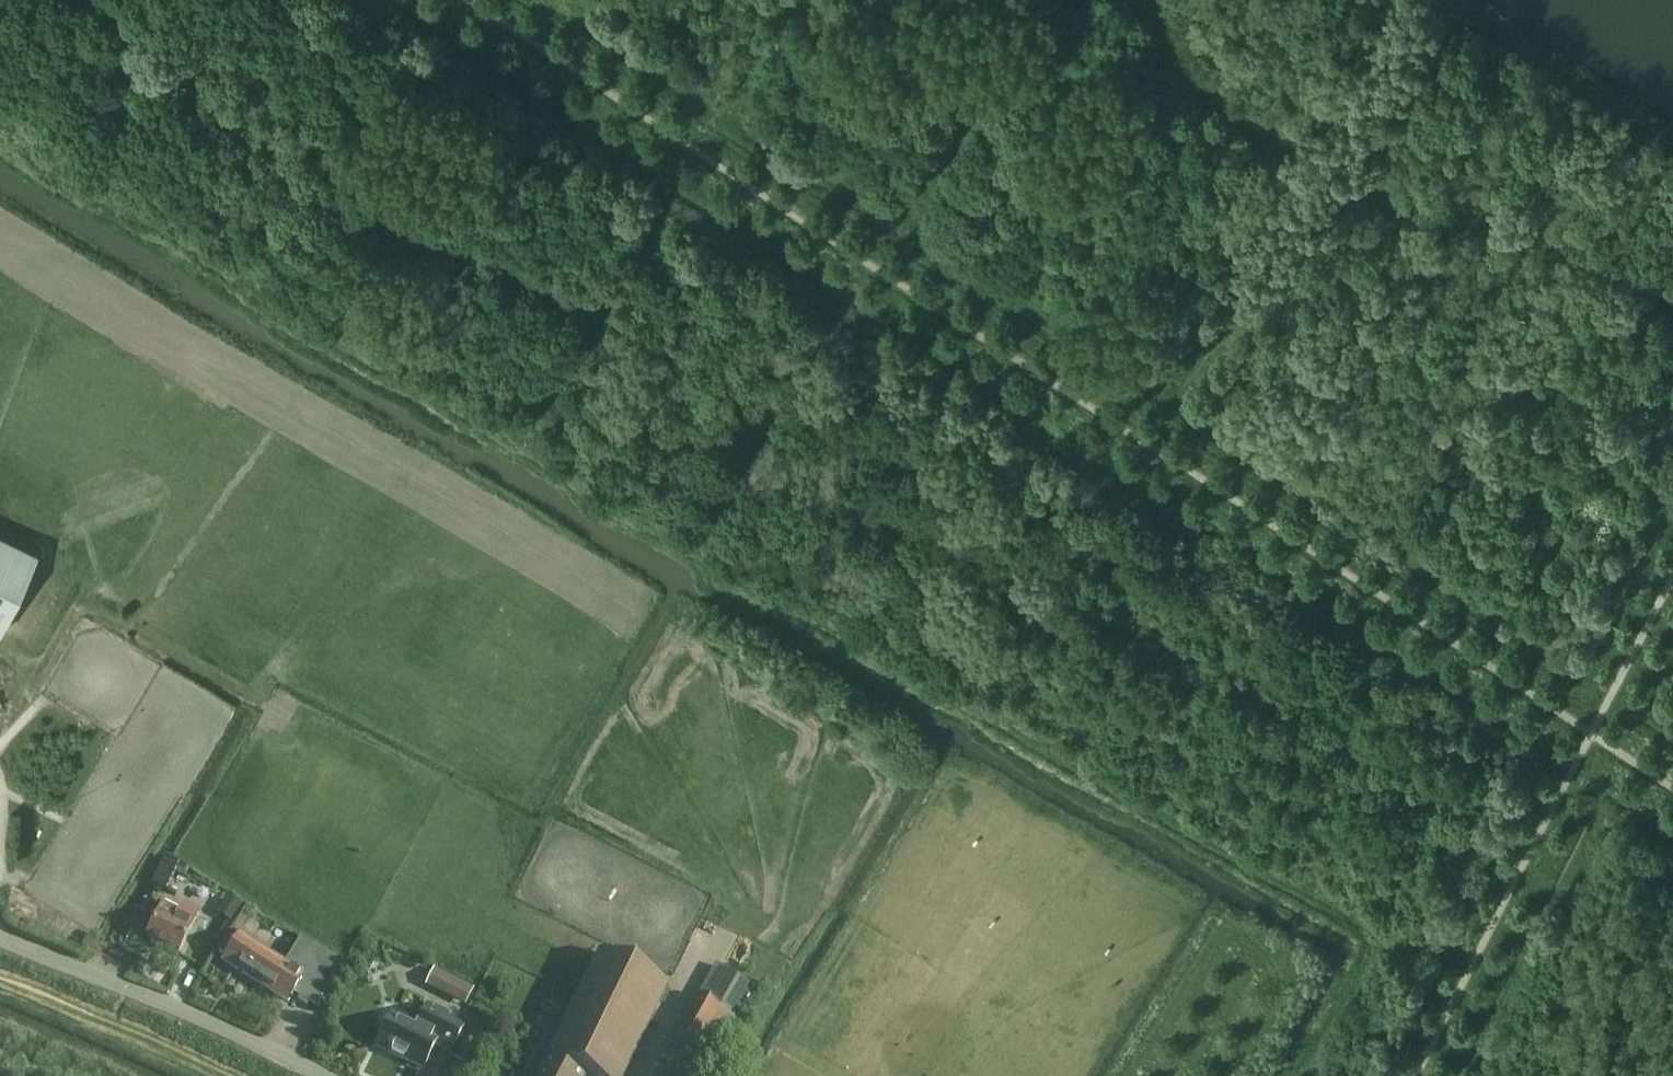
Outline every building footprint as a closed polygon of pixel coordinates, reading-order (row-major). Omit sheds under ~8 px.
[(1,631),(39,552),(0,533),(0,631),(1,631)] [(166,857),(161,867),(175,874),(184,879),(189,869),(189,868),(176,862),(166,857)] [(226,896),(215,914),(234,926),(245,909),(226,896)] [(164,903),(146,939),(178,955),(199,912),(182,904),(179,910),(164,903)] [(219,948),(216,952),(225,957),(224,960),(288,1002),(293,995),(315,1009),(325,994),(341,969),(338,960),(323,951),(301,939),(293,951),(283,967),(258,951),(238,938),(229,933),(229,932),(219,948)] [(526,1075),(585,1075),(586,1075),(623,1075),(667,986),(599,953),(549,1055),(539,1050),(526,1075)] [(716,965),(698,997),(697,996),(672,1039),(710,1060),(752,986),(716,965)] [(450,978),(444,990),(467,1002),(473,990),(450,978)] [(428,1004),(416,1028),(391,1016),(375,1047),(403,1061),(404,1059),(423,1069),(437,1041),(453,1048),(466,1023),(428,1004)]
